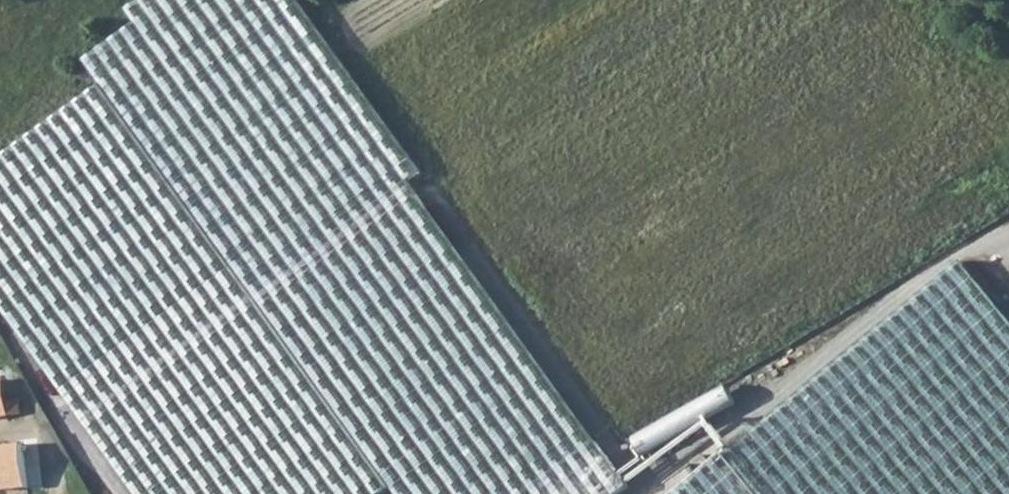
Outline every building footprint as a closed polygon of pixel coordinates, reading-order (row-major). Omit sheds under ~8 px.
[(135,493),(385,493),(393,488),(397,493),(620,493),(629,488),(411,181),(423,172),(299,0),(142,0),(127,11),(138,24),(86,61),(103,86),(0,159),(0,308),(135,493)] [(963,261),(678,493),(1008,493),(1008,318),(963,261)] [(9,416),(22,414),(20,400),(7,401),(3,380),(0,381),(0,417),(9,416)] [(26,489),(21,446),(0,449),(0,492),(26,489)]
